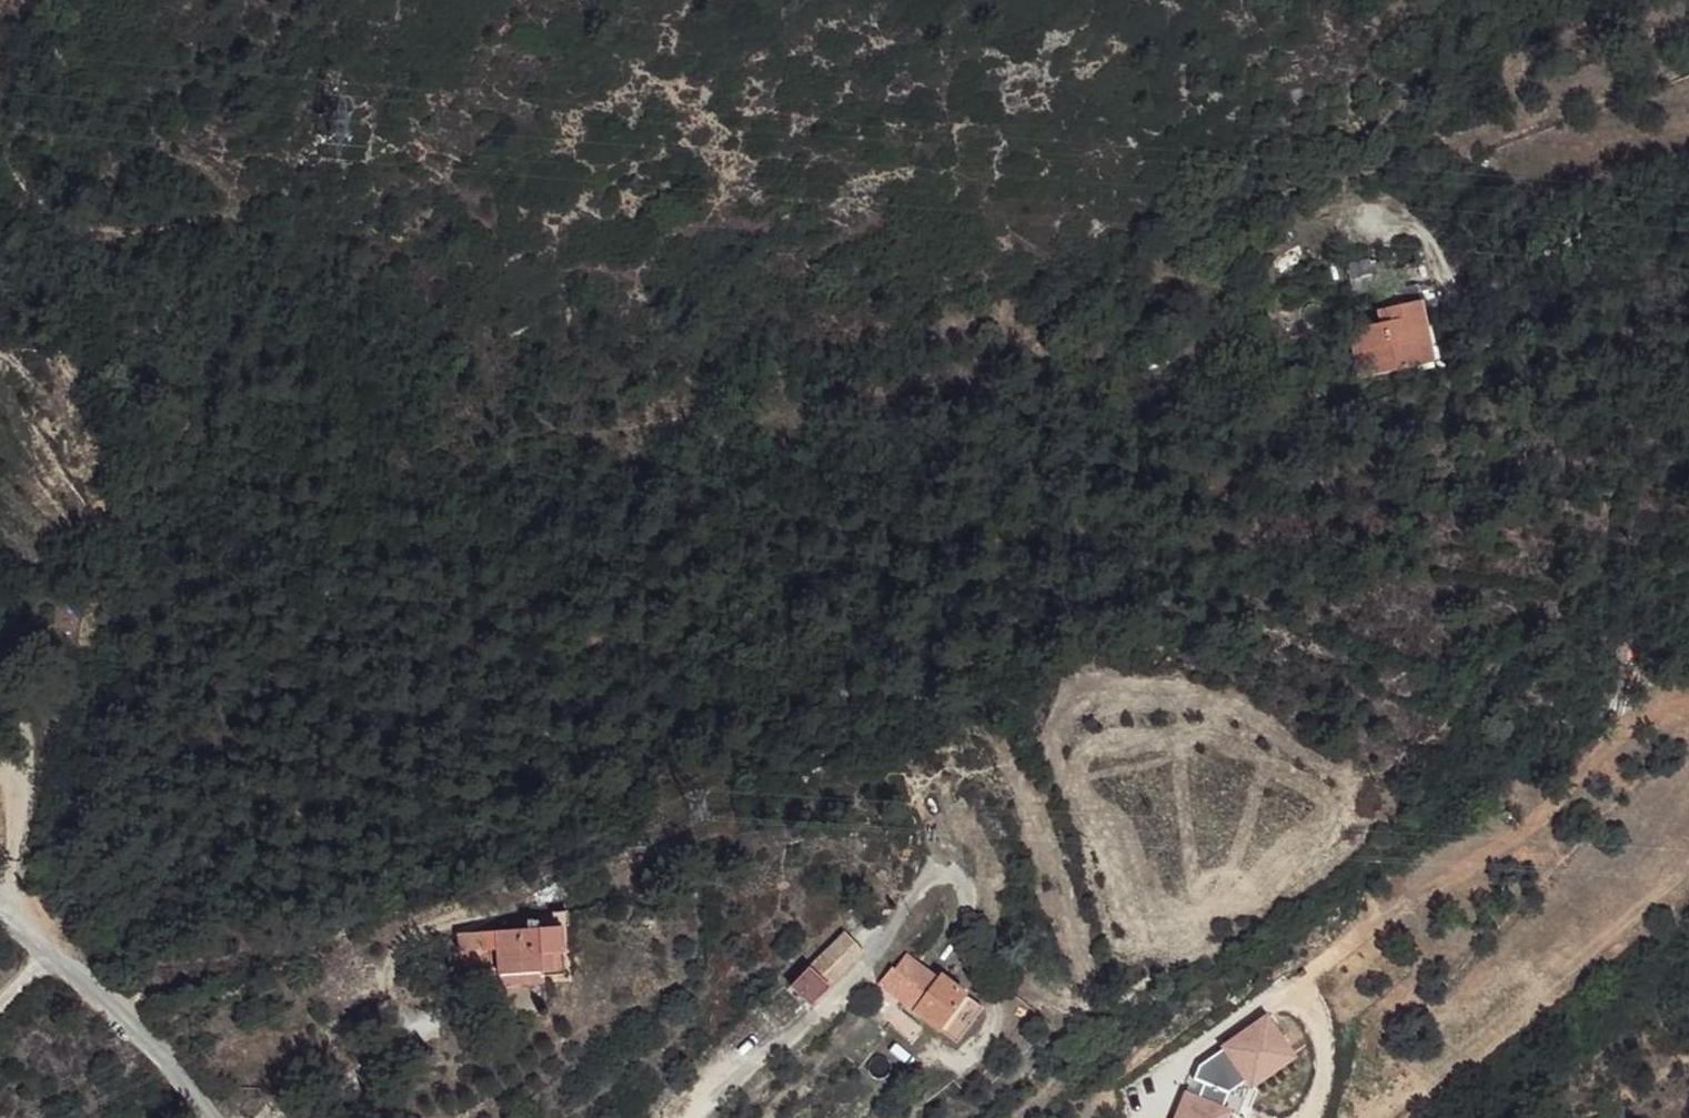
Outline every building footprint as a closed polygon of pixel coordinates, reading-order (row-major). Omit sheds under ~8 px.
[(1344,326),(1357,376),(1430,357),(1412,293),(1371,305),(1374,317),(1344,326)] [(501,951),(515,956),(584,940),(584,933),(503,934),(501,951)] [(515,956),(519,985),(560,987),(561,977),(582,977),(584,940),(515,956)] [(844,941),(793,987),(818,1010),(864,962),(844,941)] [(883,987),(943,1029),(965,995),(945,978),(938,982),(907,959),(896,968),(883,987)] [(1272,1021),(1234,1042),(1244,1059),(1250,1072),(1288,1050),(1272,1021)] [(1206,1055),(1218,1073),(1244,1059),(1234,1042),(1206,1055)]
